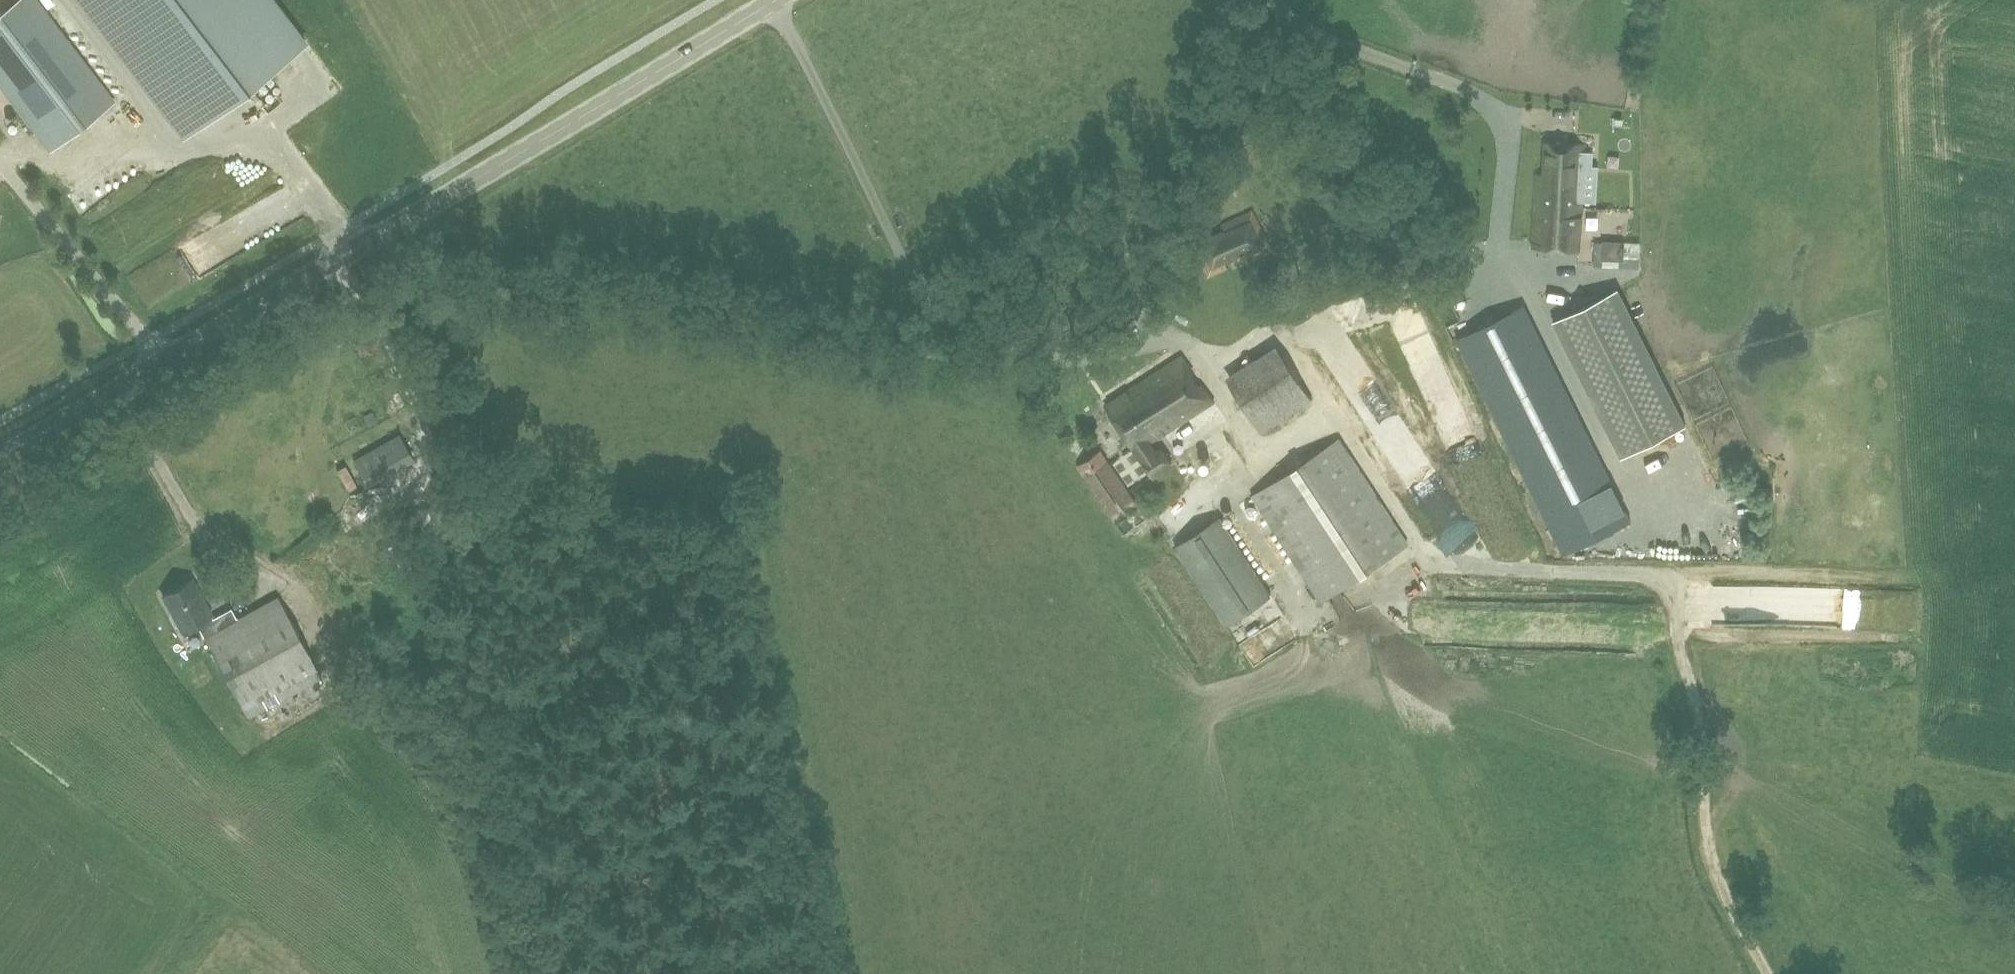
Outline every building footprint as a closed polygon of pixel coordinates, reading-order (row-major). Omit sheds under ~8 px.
[(113,101),(36,0),(17,0),(0,13),(0,86),(49,150),(113,101)] [(180,136),(302,43),(269,0),(76,0),(180,136)] [(1579,248),(1584,144),(1545,141),(1543,174),(1536,174),(1533,246),(1579,248)] [(1614,170),(1614,180),(1630,181),(1630,171),(1614,170)] [(1272,248),(1254,210),(1222,225),(1224,230),(1214,235),(1211,230),(1191,239),(1208,277),(1228,268),(1226,262),(1237,257),(1239,263),(1272,248)] [(1621,455),(1686,423),(1618,287),(1554,319),(1621,455)] [(1523,305),(1456,338),(1564,554),(1631,521),(1523,305)] [(1430,336),(1427,319),(1399,323),(1402,340),(1430,336)] [(1392,393),(1365,334),(1326,352),(1335,374),(1346,369),(1363,406),(1392,393)] [(1262,432),(1312,399),(1275,343),(1225,376),(1262,432)] [(1428,403),(1456,393),(1441,353),(1423,359),(1418,345),(1409,349),(1428,403)] [(1198,386),(1190,373),(1192,371),(1183,356),(1106,404),(1152,476),(1172,463),(1162,448),(1156,451),(1149,441),(1211,402),(1200,384),(1198,386)] [(1194,422),(1201,435),(1228,420),(1221,407),(1194,422)] [(1402,466),(1409,461),(1404,454),(1418,444),(1403,422),(1381,437),(1402,466)] [(368,483),(413,456),(399,432),(354,458),(368,483)] [(1321,599),(1407,542),(1338,438),(1252,495),(1321,599)] [(1122,534),(1146,519),(1101,449),(1077,464),(1122,534)] [(1485,528),(1514,516),(1487,451),(1458,463),(1485,528)] [(1451,488),(1432,493),(1436,506),(1455,500),(1451,488)] [(1226,623),(1271,594),(1220,516),(1175,546),(1226,623)] [(326,552),(331,562),(347,554),(342,545),(326,552)] [(211,618),(210,615),(211,615),(191,578),(162,593),(181,630),(197,622),(204,634),(203,634),(246,717),(315,681),(310,672),(317,669),(278,595),(229,621),(224,611),(211,618)] [(1250,624),(1237,631),(1242,641),(1255,634),(1250,624)]
